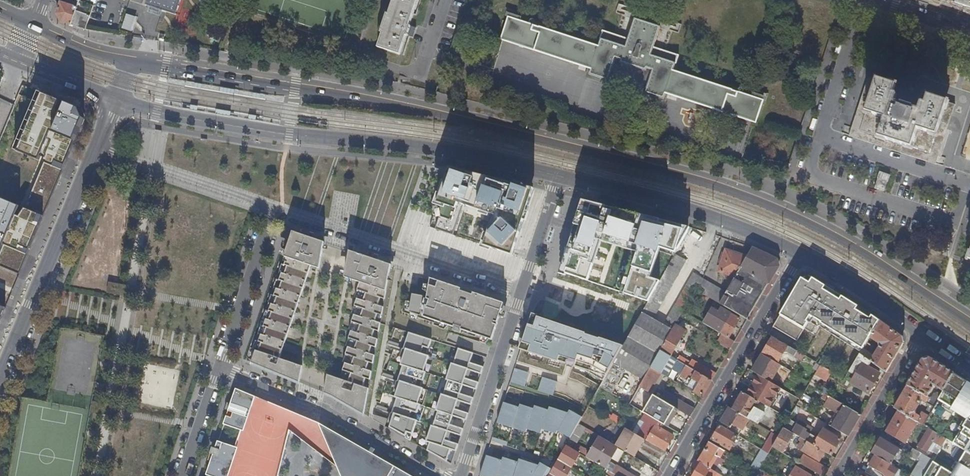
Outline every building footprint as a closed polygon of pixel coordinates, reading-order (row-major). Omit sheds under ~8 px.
[(145,4),(175,14),(179,0),(147,0),(145,4)] [(388,14),(387,13),(381,32),(383,32),(378,47),(400,54),(406,36),(409,26),(417,0),(393,0),(388,14)] [(969,13),(969,0),(930,0),(969,13)] [(60,21),(86,30),(91,16),(76,11),(77,8),(76,7),(61,2),(57,14),(60,21)] [(130,32),(135,17),(125,13),(120,29),(130,32)] [(621,37),(604,79),(641,91),(660,50),(654,48),(661,27),(635,19),(628,40),(621,37)] [(406,36),(411,37),(414,28),(409,26),(406,36)] [(539,27),(530,49),(568,62),(577,39),(539,27)] [(577,39),(568,62),(592,70),(590,74),(604,79),(621,37),(604,32),(600,47),(577,39)] [(660,50),(641,91),(665,99),(667,94),(757,123),(764,101),(673,71),(679,56),(660,50)] [(857,139),(883,148),(908,99),(900,97),(898,103),(895,103),(898,95),(874,87),(857,139)] [(19,276),(25,261),(62,175),(83,125),(76,110),(38,94),(13,155),(44,167),(25,213),(0,203),(0,269),(19,276)] [(908,99),(883,148),(927,162),(944,110),(922,103),(920,110),(917,109),(919,103),(908,99)] [(960,155),(969,158),(969,127),(960,155)] [(534,189),(450,168),(434,215),(440,217),(436,229),(453,235),(463,205),(496,216),(494,224),(492,223),(484,246),(506,253),(509,245),(515,247),(534,189)] [(888,183),(890,176),(880,173),(877,179),(878,179),(875,189),(884,192),(887,183),(888,183)] [(685,226),(570,195),(551,264),(573,275),(585,240),(630,254),(616,292),(640,301),(685,226)] [(415,237),(423,239),(429,216),(404,210),(396,238),(414,243),(415,237)] [(323,243),(291,232),(283,256),(286,256),(283,264),(281,263),(278,271),(281,272),(278,279),(276,278),(273,286),(276,287),(273,294),(270,293),(268,301),(270,302),(268,309),(265,308),(263,316),(265,317),(263,324),(260,324),(257,332),(260,333),(258,340),(255,339),(252,347),(255,348),(250,362),(298,381),(302,365),(279,357),(311,265),(319,268),(323,243)] [(506,253),(512,255),(515,247),(509,245),(506,253)] [(754,245),(752,248),(777,259),(778,256),(754,245)] [(777,259),(752,248),(747,257),(736,277),(726,293),(720,304),(748,320),(779,266),(777,259)] [(736,277),(747,257),(727,250),(719,271),(736,277)] [(614,362),(603,381),(600,386),(610,392),(624,368),(644,379),(651,368),(661,350),(672,331),(675,325),(696,289),(720,304),(726,293),(693,274),(664,324),(653,318),(686,261),(678,256),(679,254),(676,252),(671,261),(623,346),(614,362)] [(334,396),(364,414),(369,388),(364,386),(366,379),(370,380),(372,372),(367,370),(369,363),(373,364),(375,356),(370,354),(372,346),(376,348),(378,339),(373,338),(375,330),(379,332),(381,323),(376,322),(378,314),(382,316),(384,307),(379,305),(381,298),(385,299),(391,267),(350,253),(345,277),(360,282),(355,297),(357,298),(352,313),(354,314),(349,330),(351,330),(346,346),(348,346),(343,362),(345,363),(339,378),(329,375),(326,393),(332,396),(334,396)] [(780,315),(781,315),(804,329),(807,323),(806,322),(809,317),(820,323),(820,324),(862,350),(863,348),(869,337),(879,320),(872,315),(870,317),(857,308),(858,305),(855,303),(842,296),(840,299),(830,293),(829,294),(823,291),(826,286),(809,276),(801,278),(780,315)] [(428,300),(424,300),(425,296),(413,294),(410,312),(421,316),(422,314),(425,315),(425,317),(455,327),(455,325),(462,327),(461,329),(493,340),(504,305),(435,282),(428,300)] [(713,308),(704,323),(722,334),(728,338),(740,318),(721,307),(719,311),(713,308)] [(614,362),(623,346),(532,315),(521,350),(581,369),(603,381),(614,362)] [(804,329),(781,315),(773,327),(797,341),(804,329)] [(617,320),(612,335),(624,339),(629,324),(617,320)] [(901,336),(879,320),(869,337),(878,343),(879,346),(874,356),(863,348),(862,350),(859,354),(866,358),(871,362),(886,373),(903,344),(901,336)] [(675,325),(672,331),(682,337),(685,331),(675,325)] [(672,331),(661,350),(671,356),(682,337),(672,331)] [(431,339),(409,332),(404,349),(406,350),(401,364),(403,366),(398,380),(400,382),(395,397),(398,398),(389,427),(411,440),(417,420),(415,419),(419,405),(418,404),(423,388),(421,387),(425,373),(424,373),(429,356),(427,355),(431,339)] [(730,350),(735,342),(728,338),(722,334),(718,342),(730,350)] [(766,348),(762,354),(778,363),(780,359),(783,354),(787,354),(790,356),(794,357),(797,352),(772,337),(766,348)] [(459,348),(454,364),(452,363),(446,380),(448,380),(444,394),(442,394),(436,411),(438,411),(433,426),(432,425),(426,442),(430,443),(427,450),(452,464),(459,444),(445,440),(448,432),(461,436),(464,429),(450,424),(453,416),(466,420),(469,413),(455,409),(458,401),(471,405),(474,398),(460,393),(463,385),(476,390),(479,382),(465,378),(468,370),(481,374),(484,367),(470,362),(474,353),(459,348)] [(661,350),(651,368),(664,376),(667,377),(677,359),(671,356),(661,350)] [(804,356),(797,352),(794,357),(801,362),(804,356)] [(762,354),(752,371),(759,375),(766,380),(771,383),(781,365),(778,363),(762,354)] [(679,360),(691,368),(712,381),(716,374),(695,361),(693,364),(681,357),(679,360)] [(868,393),(873,396),(883,378),(867,369),(871,362),(866,358),(851,384),(868,393)] [(943,393),(955,374),(930,358),(923,360),(908,385),(928,397),(933,389),(930,387),(932,384),(941,390),(939,392),(935,394),(931,400),(936,404),(943,393)] [(821,366),(809,384),(829,396),(861,415),(873,396),(868,393),(851,384),(844,380),(821,366)] [(515,368),(512,377),(527,382),(530,373),(515,368)] [(651,368),(644,379),(639,387),(653,395),(664,376),(651,368)] [(695,390),(693,393),(702,398),(712,381),(691,368),(688,374),(691,375),(690,378),(687,385),(695,390)] [(141,383),(137,403),(171,409),(177,376),(148,371),(145,383),(141,383)] [(951,397),(962,378),(955,374),(943,393),(951,397)] [(759,375),(747,394),(759,401),(769,407),(780,388),(771,383),(766,380),(759,375)] [(525,387),(527,382),(512,377),(511,382),(525,387)] [(557,382),(543,377),(538,391),(553,395),(557,382)] [(969,398),(969,383),(962,378),(951,397),(965,406),(969,398)] [(918,422),(923,426),(929,416),(921,412),(919,416),(916,415),(916,411),(922,400),(927,403),(929,398),(928,397),(908,385),(894,408),(898,411),(918,422)] [(236,388),(224,424),(241,430),(236,446),(219,441),(207,474),(212,475),(278,475),(280,466),(275,465),(276,465),(264,462),(265,455),(294,412),(236,388)] [(733,409),(748,419),(758,424),(764,412),(755,407),(759,401),(747,394),(743,392),(733,409)] [(678,410),(691,418),(695,410),(665,393),(661,400),(672,406),(678,410)] [(928,429),(946,439),(955,423),(965,406),(951,397),(943,393),(936,404),(934,407),(931,413),(929,416),(923,426),(928,429)] [(662,423),(665,425),(670,416),(667,415),(672,406),(661,400),(653,395),(643,412),(645,413),(662,423)] [(840,412),(832,427),(848,437),(861,415),(829,396),(825,405),(833,410),(834,409),(840,412)] [(965,406),(955,423),(964,428),(951,448),(965,456),(954,475),(934,463),(926,475),(969,475),(969,398),(965,406)] [(927,410),(931,413),(934,407),(927,403),(926,405),(928,407),(927,410)] [(508,407),(503,405),(497,423),(526,432),(527,429),(541,433),(542,429),(556,434),(557,430),(571,438),(583,417),(574,413),(573,415),(568,413),(555,408),(554,411),(549,410),(540,407),(539,410),(534,409),(525,406),(524,409),(519,407),(509,404),(508,407)] [(678,410),(672,406),(667,415),(670,416),(665,425),(668,427),(678,410)] [(733,409),(730,407),(721,422),(730,428),(733,424),(742,429),(748,419),(733,409)] [(905,444),(918,422),(898,411),(886,433),(905,444)] [(645,440),(647,441),(665,452),(674,437),(659,428),(662,423),(645,413),(641,420),(644,423),(637,435),(645,440)] [(374,414),(373,418),(385,426),(388,417),(374,414)] [(621,418),(614,414),(611,419),(618,423),(621,418)] [(644,423),(641,420),(639,419),(632,432),(637,435),(644,423)] [(788,431),(793,434),(803,439),(814,446),(825,452),(832,456),(841,440),(823,429),(818,439),(813,436),(809,434),(810,432),(789,419),(784,428),(788,431)] [(320,423),(317,436),(324,440),(320,447),(342,460),(338,467),(350,475),(410,475),(320,423)] [(579,424),(574,433),(581,436),(586,428),(579,424)] [(738,436),(721,425),(712,440),(729,450),(738,436)] [(784,428),(772,447),(782,453),(793,434),(788,431),(784,428)] [(632,432),(626,429),(616,446),(618,447),(635,457),(645,440),(637,435),(632,432)] [(940,451),(946,439),(928,429),(918,447),(927,453),(931,446),(940,451)] [(600,436),(587,458),(605,468),(618,447),(616,446),(600,436)] [(508,442),(493,437),(491,441),(506,446),(508,442)] [(819,462),(825,452),(814,446),(803,439),(797,448),(819,462)] [(890,464),(891,465),(897,452),(890,448),(891,445),(880,439),(872,454),(875,456),(890,464)] [(701,463),(710,469),(717,457),(715,455),(720,448),(710,442),(698,462),(701,463)] [(580,453),(566,446),(553,469),(549,475),(567,475),(580,453)] [(929,467),(933,461),(913,449),(909,455),(929,467)] [(769,454),(762,450),(760,454),(766,458),(769,454)] [(820,475),(825,475),(829,470),(804,456),(799,463),(820,475)] [(870,475),(883,475),(890,464),(875,456),(865,473),(870,475)] [(480,475),(482,475),(497,475),(502,460),(492,457),(491,460),(486,458),(480,475)] [(717,457),(710,469),(714,471),(718,463),(721,465),(724,461),(717,457)] [(497,475),(514,475),(518,462),(508,459),(507,462),(502,460),(497,475)] [(514,475),(532,475),(539,465),(524,460),(523,464),(518,462),(514,475)] [(695,460),(691,467),(697,470),(701,463),(698,462),(695,460)] [(697,470),(694,475),(706,475),(710,469),(701,463),(697,470)] [(714,471),(723,475),(725,475),(729,470),(721,465),(718,463),(714,471)] [(553,469),(545,465),(543,468),(539,465),(532,475),(549,475),(553,469)] [(613,473),(618,475),(632,475),(616,467),(613,473)] [(796,467),(791,475),(811,475),(796,467)]
